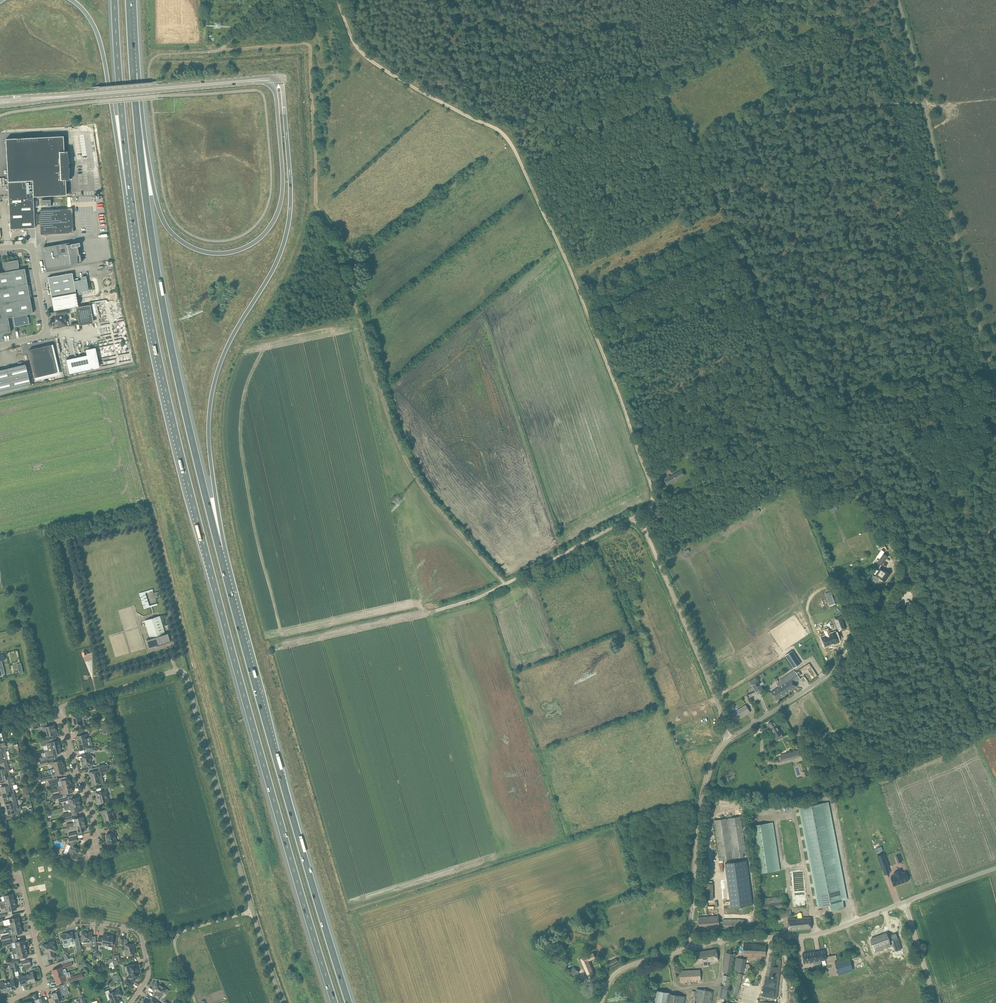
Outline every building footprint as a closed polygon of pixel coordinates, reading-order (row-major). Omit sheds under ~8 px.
[(64,136),(6,139),(11,229),(35,228),(35,224),(40,224),(41,230),(45,234),(69,233),(73,229),(72,212),(68,208),(44,210),(40,214),(34,214),(33,197),(67,195),(66,180),(70,181),(70,168),(69,168),(69,163),(70,163),(67,151),(65,152),(64,136)] [(46,257),(44,258),(46,269),(82,262),(79,249),(78,250),(78,246),(80,246),(79,242),(70,244),(69,242),(44,247),(46,257)] [(27,268),(25,269),(19,270),(19,266),(18,260),(3,262),(5,272),(0,273),(0,272),(0,334),(11,332),(8,318),(13,317),(15,327),(30,324),(28,317),(27,314),(33,313),(35,313),(27,268)] [(49,283),(52,298),(54,310),(79,306),(76,293),(75,289),(78,289),(79,292),(81,291),(88,290),(86,281),(86,280),(87,279),(86,276),(81,277),(81,280),(74,281),(72,273),(53,276),(48,277),(49,283)] [(119,310),(117,300),(106,301),(101,300),(100,304),(97,303),(93,304),(95,314),(95,311),(102,310),(103,306),(104,312),(106,312),(106,311),(106,308),(107,305),(111,304),(111,307),(114,306),(113,312),(112,312),(116,313),(116,311),(119,310)] [(76,307),(79,325),(94,323),(90,305),(76,307)] [(69,309),(65,309),(60,310),(61,314),(62,314),(62,316),(55,317),(56,322),(57,322),(58,326),(62,325),(62,327),(67,326),(65,316),(65,314),(70,313),(69,309)] [(114,325),(102,326),(102,331),(108,331),(108,333),(114,333),(114,325)] [(50,345),(28,350),(35,378),(57,372),(50,345)] [(99,367),(95,349),(87,350),(88,355),(66,360),(70,377),(93,372),(93,369),(94,369),(94,368),(99,367)] [(26,364),(0,370),(0,393),(31,386),(26,364)] [(687,449),(681,452),(684,458),(690,455),(687,449)] [(683,469),(681,470),(670,476),(664,479),(667,485),(673,482),(673,481),(675,479),(676,480),(685,475),(683,469)] [(874,553),(868,555),(872,563),(877,560),(874,553)] [(883,554),(878,562),(882,565),(887,557),(883,554)] [(885,571),(880,567),(875,575),(885,581),(890,574),(885,571)] [(874,577),(870,582),(875,585),(879,580),(874,577)] [(861,583),(857,587),(866,596),(870,592),(861,583)] [(140,592),(145,608),(157,605),(155,595),(152,596),(153,598),(149,599),(147,593),(153,591),(153,589),(140,592)] [(831,594),(826,596),(830,606),(836,604),(831,594)] [(848,598),(852,606),(858,603),(862,611),(868,608),(863,598),(857,601),(854,595),(848,598)] [(840,615),(834,617),(839,629),(844,627),(840,615)] [(145,621),(150,639),(146,640),(148,647),(156,645),(157,646),(166,643),(166,642),(170,641),(168,633),(165,634),(160,616),(145,621)] [(823,637),(826,646),(834,642),(835,644),(840,642),(837,632),(831,634),(830,631),(826,633),(827,636),(823,637)] [(794,668),(800,663),(792,651),(785,655),(794,668)] [(800,679),(798,676),(795,672),(777,684),(779,687),(771,692),(776,700),(797,686),(794,683),(800,679)] [(751,684),(757,693),(761,690),(755,681),(751,684)] [(746,705),(732,714),(736,721),(750,712),(746,705)] [(74,721),(74,723),(75,727),(82,725),(81,719),(83,718),(83,719),(89,718),(88,711),(82,712),(82,714),(80,715),(79,714),(74,715),(74,714),(71,714),(73,721),(74,721)] [(768,723),(770,728),(777,740),(783,737),(774,720),(768,723)] [(109,724),(100,725),(101,729),(105,728),(106,729),(108,734),(111,733),(109,724)] [(57,734),(56,730),(55,730),(54,725),(47,726),(47,725),(42,726),(43,731),(44,737),(57,734)] [(78,743),(79,743),(80,748),(88,746),(86,738),(87,738),(87,734),(76,736),(77,740),(78,743)] [(46,750),(60,747),(59,743),(58,741),(55,742),(55,741),(51,742),(50,739),(45,740),(40,741),(41,745),(43,746),(47,745),(48,749),(46,750)] [(61,750),(60,747),(46,750),(46,751),(44,752),(45,757),(40,758),(41,761),(48,760),(49,760),(48,756),(58,754),(57,754),(61,753),(60,750),(61,750)] [(802,749),(780,755),(782,761),(804,755),(802,749)] [(90,752),(86,753),(81,754),(83,759),(81,760),(83,768),(91,766),(90,761),(92,761),(93,760),(94,759),(94,757),(94,756),(92,756),(91,755),(90,752)] [(51,769),(65,766),(64,763),(63,764),(62,760),(49,763),(50,765),(53,764),(54,768),(51,769)] [(6,774),(6,771),(9,770),(8,764),(1,766),(2,769),(0,769),(0,775),(6,774)] [(99,767),(100,770),(89,772),(90,776),(92,786),(101,784),(100,781),(103,780),(101,772),(105,771),(105,770),(109,769),(108,765),(99,767)] [(65,766),(51,769),(52,776),(65,773),(64,769),(65,769),(65,766)] [(10,776),(7,776),(6,774),(0,775),(0,781),(5,780),(5,783),(12,781),(14,781),(13,777),(11,778),(10,776)] [(58,786),(58,788),(72,785),(72,783),(71,783),(70,778),(61,780),(62,784),(61,785),(58,786)] [(10,788),(13,787),(13,785),(15,785),(14,781),(12,781),(5,783),(6,786),(1,787),(2,792),(10,790),(10,788)] [(72,785),(58,788),(59,791),(62,790),(63,790),(64,794),(73,792),(72,788),(73,787),(72,785)] [(9,797),(9,800),(16,798),(14,793),(11,793),(10,790),(2,792),(3,798),(9,797)] [(96,792),(97,799),(98,804),(109,802),(106,790),(96,792)] [(63,804),(64,807),(81,804),(79,797),(68,799),(69,803),(63,804)] [(5,804),(6,809),(18,807),(16,798),(9,800),(10,803),(5,804)] [(799,808),(817,902),(818,907),(830,905),(831,911),(844,908),(843,903),(843,900),(847,899),(828,802),(799,808)] [(81,804),(64,807),(65,810),(71,809),(72,813),(82,810),(81,804)] [(18,807),(6,809),(7,815),(10,814),(11,818),(20,816),(18,807)] [(103,818),(103,817),(105,822),(109,821),(109,822),(115,821),(113,811),(111,812),(111,808),(101,811),(103,818)] [(67,826),(67,827),(85,823),(85,821),(84,821),(83,816),(78,817),(74,818),(75,821),(74,822),(74,823),(70,824),(69,823),(66,824),(67,826)] [(740,816),(714,820),(720,860),(744,857),(743,853),(746,853),(740,816)] [(752,825),(759,873),(780,870),(773,822),(752,825)] [(85,823),(67,827),(67,829),(68,830),(69,830),(75,828),(75,829),(77,829),(77,832),(86,830),(85,826),(86,825),(85,823)] [(107,837),(106,837),(108,844),(110,843),(111,849),(121,846),(119,841),(116,842),(115,834),(116,834),(115,829),(118,829),(117,824),(109,826),(110,831),(111,830),(112,833),(106,834),(107,837)] [(70,851),(68,855),(62,852),(60,857),(69,861),(71,856),(75,858),(80,849),(74,847),(76,842),(78,841),(76,837),(69,838),(70,843),(72,843),(69,849),(71,850),(70,851)] [(884,853),(877,856),(882,869),(883,869),(887,867),(889,867),(884,853)] [(754,906),(747,859),(725,862),(731,909),(754,906)] [(806,906),(805,870),(792,871),(794,907),(806,906)] [(895,876),(890,877),(894,886),(908,881),(905,872),(902,873),(901,870),(894,873),(895,876)] [(713,883),(704,883),(705,900),(713,899),(713,883)] [(2,904),(15,901),(15,898),(14,898),(13,894),(4,896),(5,901),(2,902),(2,901),(0,901),(0,905),(2,904)] [(786,895),(761,899),(763,913),(788,910),(786,895)] [(15,901),(2,904),(3,907),(6,906),(8,911),(17,909),(15,905),(16,904),(15,901)] [(709,929),(708,916),(699,917),(699,930),(709,929)] [(718,916),(708,916),(709,929),(719,928),(718,916)] [(20,925),(19,917),(6,920),(8,928),(0,929),(0,930),(20,925)] [(812,929),(811,917),(788,919),(789,931),(812,929)] [(745,920),(724,920),(724,931),(745,931),(745,920)] [(0,930),(0,934),(3,933),(4,934),(9,933),(10,930),(12,929),(13,935),(22,932),(20,925),(0,930)] [(80,946),(77,932),(73,933),(72,932),(61,935),(64,945),(63,946),(63,947),(64,947),(69,946),(68,942),(75,941),(76,947),(80,946)] [(83,935),(81,937),(82,942),(91,941),(91,947),(91,949),(93,951),(93,954),(97,954),(96,941),(96,936),(91,936),(90,932),(83,932),(83,935)] [(874,938),(871,939),(874,938),(875,942),(875,943),(876,943),(877,946),(874,947),(875,951),(887,947),(891,945),(886,933),(874,938)] [(103,938),(99,937),(97,944),(104,946),(105,943),(113,945),(114,940),(113,939),(113,936),(103,934),(103,938)] [(135,954),(133,947),(134,947),(133,943),(128,944),(127,939),(124,939),(124,938),(120,937),(118,945),(123,945),(125,945),(126,950),(125,951),(126,956),(135,954)] [(898,938),(892,940),(896,951),(901,950),(898,938)] [(11,951),(11,952),(26,948),(24,940),(15,942),(16,948),(12,949),(12,951),(11,951)] [(56,949),(55,946),(54,941),(49,942),(49,943),(42,945),(44,954),(47,953),(49,959),(55,958),(54,952),(55,952),(56,951),(56,950),(56,949)] [(757,945),(757,944),(744,943),(744,956),(766,956),(766,945),(757,945)] [(26,948),(11,952),(12,954),(17,953),(19,958),(28,956),(26,948)] [(716,949),(693,953),(695,964),(703,962),(708,962),(718,960),(716,949)] [(816,951),(802,954),(803,959),(804,963),(813,962),(821,961),(826,960),(825,955),(825,950),(819,951),(816,952),(816,951)] [(726,952),(725,957),(723,972),(731,974),(734,954),(726,952)] [(584,967),(586,971),(588,976),(595,973),(589,960),(595,958),(593,953),(578,960),(582,968),(584,967)] [(773,966),(773,962),(774,962),(774,961),(775,956),(770,955),(769,960),(766,975),(771,976),(772,974),(773,966)] [(64,967),(75,964),(73,957),(63,960),(64,963),(63,964),(64,967)] [(835,965),(839,975),(853,970),(849,957),(834,962),(835,965)] [(737,958),(734,971),(743,972),(745,959),(737,958)] [(29,959),(25,961),(22,961),(24,970),(28,969),(28,968),(31,967),(29,959)] [(778,967),(773,966),(772,974),(777,974),(775,998),(777,998),(781,960),(779,959),(778,967)] [(127,966),(122,967),(124,973),(128,972),(129,977),(128,979),(127,978),(124,982),(127,985),(131,988),(134,983),(134,982),(136,979),(135,976),(139,975),(137,964),(132,965),(127,966)] [(67,973),(65,969),(63,970),(62,967),(52,970),(54,977),(65,973),(67,973)] [(575,968),(571,973),(575,976),(579,971),(575,968)] [(700,970),(679,971),(680,982),(685,982),(688,981),(691,981),(701,981),(701,975),(700,970)] [(30,974),(26,975),(28,983),(35,982),(33,972),(29,972),(30,974)] [(731,994),(737,995),(742,974),(736,972),(734,978),(735,978),(733,986),(731,994)] [(66,980),(65,977),(67,977),(65,973),(54,977),(56,983),(66,980)] [(82,973),(76,975),(68,978),(69,982),(84,977),(82,973)] [(28,983),(26,975),(22,976),(22,975),(19,975),(20,980),(21,985),(28,983)] [(723,975),(722,985),(728,986),(729,987),(731,976),(723,975)] [(11,979),(10,980),(11,981),(7,982),(9,991),(16,989),(13,977),(12,977),(10,977),(11,979)] [(7,982),(3,983),(3,981),(0,982),(0,985),(2,993),(9,991),(7,982)] [(153,995),(158,998),(159,999),(164,992),(163,992),(165,988),(157,982),(152,989),(156,992),(153,995)] [(64,984),(60,986),(61,989),(56,991),(56,992),(51,994),(52,997),(48,999),(49,1002),(54,1002),(55,1002),(56,1002),(60,1002),(59,1001),(63,999),(62,995),(66,994),(64,990),(68,989),(66,983),(64,984)] [(110,993),(108,990),(105,991),(108,1000),(110,999),(112,1002),(116,1002),(120,1001),(118,996),(122,994),(120,990),(119,988),(113,990),(114,992),(110,993)] [(713,992),(697,989),(696,991),(692,991),(691,996),(695,996),(694,1002),(711,1002),(713,992)] [(654,1002),(684,1002),(685,997),(669,994),(669,992),(656,990),(654,1002)]
